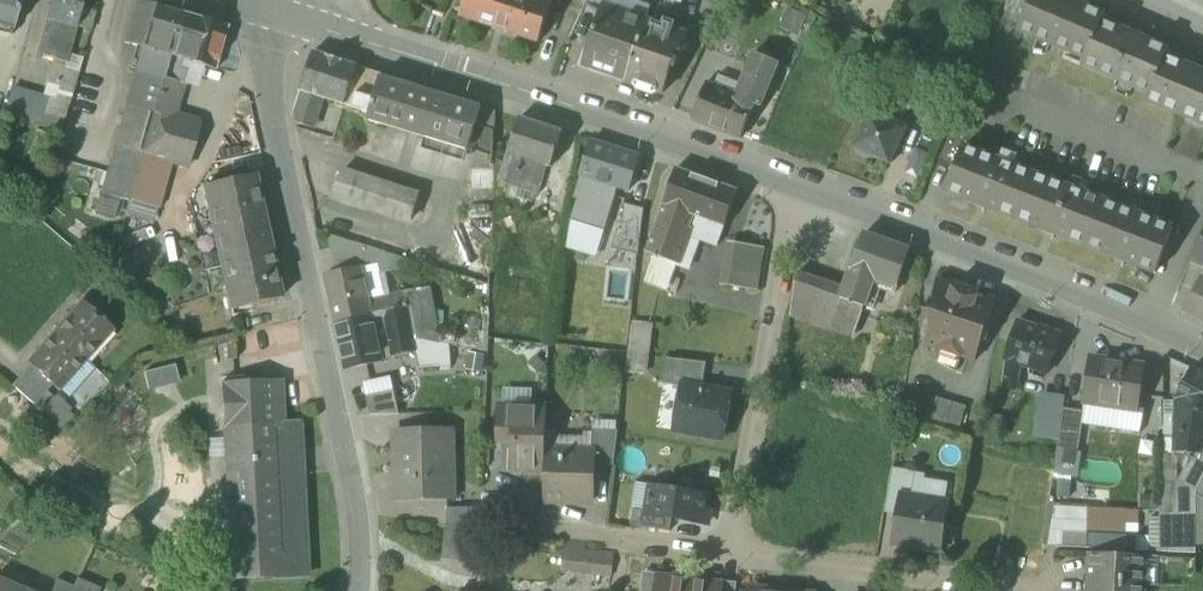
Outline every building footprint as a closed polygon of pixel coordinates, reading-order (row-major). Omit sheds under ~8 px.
[(11,36),(20,0),(0,0),(0,33),(11,36)] [(46,20),(76,29),(84,0),(52,0),(46,20)] [(539,42),(553,1),(549,0),(467,0),(461,16),(539,42)] [(603,7),(647,22),(647,21),(653,6),(635,0),(606,0),(604,5),(603,7)] [(1086,59),(1102,21),(1105,15),(1070,0),(1032,0),(1019,31),(1086,59)] [(124,43),(143,48),(170,56),(182,14),(139,2),(136,1),(124,43)] [(627,79),(647,22),(603,7),(583,64),(627,79)] [(182,14),(170,56),(181,59),(205,66),(215,69),(227,27),(182,14)] [(66,62),(76,29),(46,20),(37,52),(53,56),(52,58),(66,62)] [(647,92),(653,94),(659,92),(660,91),(665,92),(674,64),(678,65),(689,35),(674,30),(676,24),(666,20),(664,26),(647,21),(647,22),(627,79),(627,80),(644,85),(643,87),(647,92)] [(1083,66),(1149,93),(1167,57),(1170,50),(1102,21),(1086,59),(1083,66)] [(163,79),(170,56),(143,48),(136,73),(163,80),(163,79)] [(754,51),(737,94),(756,102),(755,103),(761,105),(779,61),(754,51)] [(314,52),(301,91),(322,98),(346,106),(346,105),(357,70),(358,67),(314,52)] [(178,69),(181,59),(170,56),(163,79),(182,84),(186,70),(178,69)] [(1167,57),(1149,93),(1147,100),(1202,124),(1202,72),(1167,57)] [(186,70),(182,84),(198,89),(205,66),(181,59),(178,69),(186,70)] [(53,98),(69,102),(74,87),(78,72),(52,65),(44,95),(53,98)] [(481,116),(330,69),(310,134),(461,181),(481,116)] [(136,73),(126,106),(115,144),(101,193),(129,201),(143,152),(154,114),(163,80),(136,73)] [(163,80),(154,114),(143,152),(171,160),(190,165),(201,125),(172,116),(182,84),(163,79),(163,80)] [(741,138),(755,103),(756,102),(737,94),(706,82),(692,119),(741,138)] [(871,110),(888,118),(899,95),(881,87),(871,110)] [(312,128),(322,98),(301,91),(292,121),(312,128)] [(910,122),(924,128),(935,103),(921,97),(910,122)] [(46,122),(63,127),(69,102),(53,98),(46,122)] [(470,147),(495,154),(496,112),(482,108),(481,107),(470,147)] [(875,156),(892,164),(908,127),(888,118),(871,110),(855,147),(856,148),(859,154),(868,158),(875,156)] [(547,166),(551,167),(563,133),(520,119),(509,153),(547,166)] [(613,185),(630,190),(640,156),(591,141),(580,176),(600,182),(613,185)] [(947,192),(1157,273),(1174,228),(964,146),(947,192)] [(171,160),(143,152),(129,201),(126,212),(153,219),(171,160)] [(499,181),(537,194),(547,166),(509,153),(499,181)] [(677,168),(664,205),(725,227),(738,190),(677,168)] [(472,169),(472,187),(495,187),(495,170),(472,169)] [(334,195),(412,220),(419,196),(342,171),(334,195)] [(205,186),(233,308),(280,297),(253,175),(205,186)] [(574,198),(576,198),(594,204),(600,182),(580,176),(574,198)] [(594,204),(606,208),(613,185),(600,182),(594,204)] [(606,208),(594,204),(576,198),(573,221),(600,229),(606,208)] [(622,235),(641,240),(645,209),(626,204),(623,230),(622,235)] [(718,245),(725,227),(664,205),(647,252),(654,255),(663,258),(678,263),(689,230),(700,234),(698,238),(700,239),(718,245)] [(600,229),(573,221),(569,249),(597,258),(605,230),(600,229)] [(640,254),(641,240),(622,235),(623,230),(618,229),(613,248),(640,254)] [(689,230),(678,263),(689,267),(700,239),(698,238),(700,234),(689,230)] [(329,234),(336,273),(363,267),(358,243),(329,234)] [(842,299),(865,307),(873,284),(881,287),(897,292),(911,251),(864,234),(862,240),(845,289),(842,298),(842,299)] [(1202,266),(1202,237),(1202,236),(1192,262),(1202,266)] [(723,270),(725,270),(732,271),(738,243),(728,241),(723,270)] [(722,285),(758,291),(766,247),(738,243),(732,271),(725,270),(722,285)] [(668,291),(673,277),(658,271),(663,258),(654,255),(644,282),(668,291)] [(658,271),(673,277),(678,263),(663,258),(658,271)] [(380,263),(363,267),(370,300),(391,295),(386,271),(382,273),(380,263)] [(326,275),(336,322),(373,313),(370,300),(363,267),(336,273),(326,275)] [(791,314),(833,327),(842,299),(842,298),(845,289),(798,275),(791,314)] [(1202,319),(1202,280),(1201,278),(1185,309),(1202,319)] [(964,353),(977,358),(997,300),(980,294),(980,293),(956,284),(955,285),(938,279),(938,280),(928,341),(942,346),(941,349),(962,357),(964,353)] [(873,284),(865,307),(873,310),(881,287),(873,284)] [(431,289),(417,290),(420,305),(418,305),(423,339),(441,342),(431,289)] [(404,306),(408,306),(418,305),(420,305),(417,290),(400,292),(391,295),(370,300),(373,313),(404,306)] [(833,327),(856,334),(865,307),(842,299),(833,327)] [(82,304),(56,333),(85,359),(111,329),(82,304)] [(423,339),(418,305),(408,306),(413,337),(423,339)] [(404,306),(373,313),(336,322),(347,369),(385,361),(383,357),(416,351),(413,337),(408,306),(404,306)] [(465,318),(462,345),(479,347),(482,320),(465,318)] [(1005,361),(1007,361),(1002,387),(1019,390),(1022,366),(1047,374),(1062,333),(1040,325),(1039,327),(1019,319),(1005,361)] [(634,322),(630,354),(628,373),(645,374),(647,355),(650,323),(634,322)] [(53,384),(58,388),(85,359),(56,333),(30,362),(31,364),(53,384)] [(416,351),(420,369),(452,366),(451,344),(441,342),(423,339),(413,337),(416,351)] [(486,355),(469,352),(465,369),(483,373),(486,355)] [(684,385),(703,389),(707,363),(685,360),(669,358),(665,384),(684,387),(684,385)] [(1120,407),(1138,409),(1138,408),(1144,367),(1092,358),(1085,401),(1087,401),(1120,407)] [(96,368),(85,359),(58,388),(69,398),(96,368)] [(31,364),(21,374),(44,394),(53,384),(31,364)] [(144,372),(148,389),(179,381),(175,365),(144,372)] [(1176,401),(1202,415),(1202,373),(1193,367),(1176,401)] [(34,405),(44,394),(21,374),(12,385),(34,405)] [(363,381),(366,396),(394,390),(391,376),(363,381)] [(221,383),(223,427),(277,424),(277,427),(283,426),(283,424),(280,380),(221,383)] [(676,431),(724,439),(732,394),(703,389),(684,385),(684,387),(676,431)] [(502,389),(502,406),(533,407),(533,390),(502,389)] [(394,390),(366,396),(370,415),(400,414),(394,390)] [(1047,395),(1040,393),(1033,435),(1040,436),(1047,395)] [(919,422),(959,434),(968,406),(927,394),(919,422)] [(1065,398),(1047,395),(1040,436),(1059,440),(1065,398)] [(1173,454),(1175,401),(1163,400),(1163,454),(1173,454)] [(1083,427),(1116,433),(1120,407),(1087,401),(1085,411),(1083,427)] [(1202,455),(1202,415),(1176,401),(1175,401),(1173,454),(1181,455),(1202,455)] [(514,471),(545,472),(546,455),(547,431),(548,407),(533,407),(502,406),(501,429),(515,429),(515,442),(514,471)] [(1144,409),(1138,408),(1138,409),(1120,407),(1116,433),(1140,436),(1144,409)] [(1059,447),(1079,450),(1083,427),(1085,411),(1083,410),(1065,408),(1059,447)] [(593,421),(593,431),(617,432),(617,422),(593,421)] [(284,577),(277,427),(277,424),(223,427),(230,579),(284,577)] [(283,426),(277,427),(284,577),(306,575),(299,424),(283,424),(283,426)] [(500,442),(515,442),(515,429),(501,429),(500,442)] [(396,431),(397,499),(444,498),(443,453),(453,453),(452,430),(396,431)] [(556,431),(547,431),(546,455),(571,456),(571,451),(592,452),(593,433),(585,433),(585,437),(556,437),(556,431)] [(594,465),(615,466),(618,435),(619,432),(617,432),(593,431),(593,433),(592,452),(594,452),(594,465)] [(571,456),(546,455),(545,472),(544,501),(592,503),(594,465),(594,452),(592,452),(571,451),(571,456)] [(1173,454),(1163,454),(1162,514),(1176,514),(1180,482),(1181,455),(1173,454)] [(1176,514),(1197,514),(1197,493),(1202,482),(1202,464),(1195,460),(1180,482),(1176,514)] [(886,511),(900,513),(903,496),(912,498),(916,472),(893,469),(886,511)] [(926,474),(916,472),(912,498),(947,504),(950,482),(925,479),(926,474)] [(630,509),(635,510),(647,512),(652,485),(636,482),(630,509)] [(673,518),(708,524),(711,510),(706,509),(709,495),(652,485),(647,512),(647,513),(673,518)] [(920,547),(940,550),(947,504),(912,498),(903,496),(900,513),(896,542),(920,546),(920,547)] [(485,500),(484,508),(484,530),(513,533),(514,501),(485,500)] [(585,520),(604,521),(605,505),(585,504),(585,520)] [(1089,507),(1050,504),(1048,518),(1088,520),(1089,507)] [(1088,520),(1087,530),(1127,533),(1127,524),(1140,524),(1140,509),(1089,507),(1088,520)] [(447,526),(484,530),(484,508),(447,508),(447,526)] [(633,525),(670,532),(673,518),(647,513),(647,512),(635,510),(633,525)] [(1197,545),(1197,514),(1176,514),(1162,514),(1162,517),(1162,552),(1197,553),(1197,545)] [(1149,536),(1150,551),(1162,552),(1162,517),(1150,517),(1149,536)] [(1088,520),(1048,518),(1044,546),(1087,548),(1087,530),(1088,520)] [(480,561),(484,530),(447,526),(444,557),(480,561)] [(1087,530),(1087,548),(1127,550),(1127,536),(1127,533),(1087,530)] [(1127,536),(1127,550),(1137,551),(1137,536),(1127,536)] [(1137,536),(1137,551),(1150,551),(1149,536),(1137,536)] [(597,573),(613,575),(615,556),(600,554),(585,552),(586,546),(567,543),(563,569),(597,573)] [(1092,570),(1091,582),(1143,585),(1144,570),(1137,569),(1137,556),(1092,554),(1092,570)] [(1159,557),(1137,556),(1137,569),(1144,570),(1143,585),(1158,585),(1159,557)] [(658,577),(644,575),(642,590),(657,590),(658,577)] [(691,580),(676,579),(658,577),(657,590),(690,590),(691,580)] [(73,586),(72,590),(100,590),(101,588),(77,578),(73,586)] [(73,586),(57,579),(52,590),(72,590),(73,586)] [(691,580),(690,590),(722,590),(723,584),(705,582),(691,580)] [(1143,585),(1091,582),(1090,590),(1143,590),(1143,585)]
